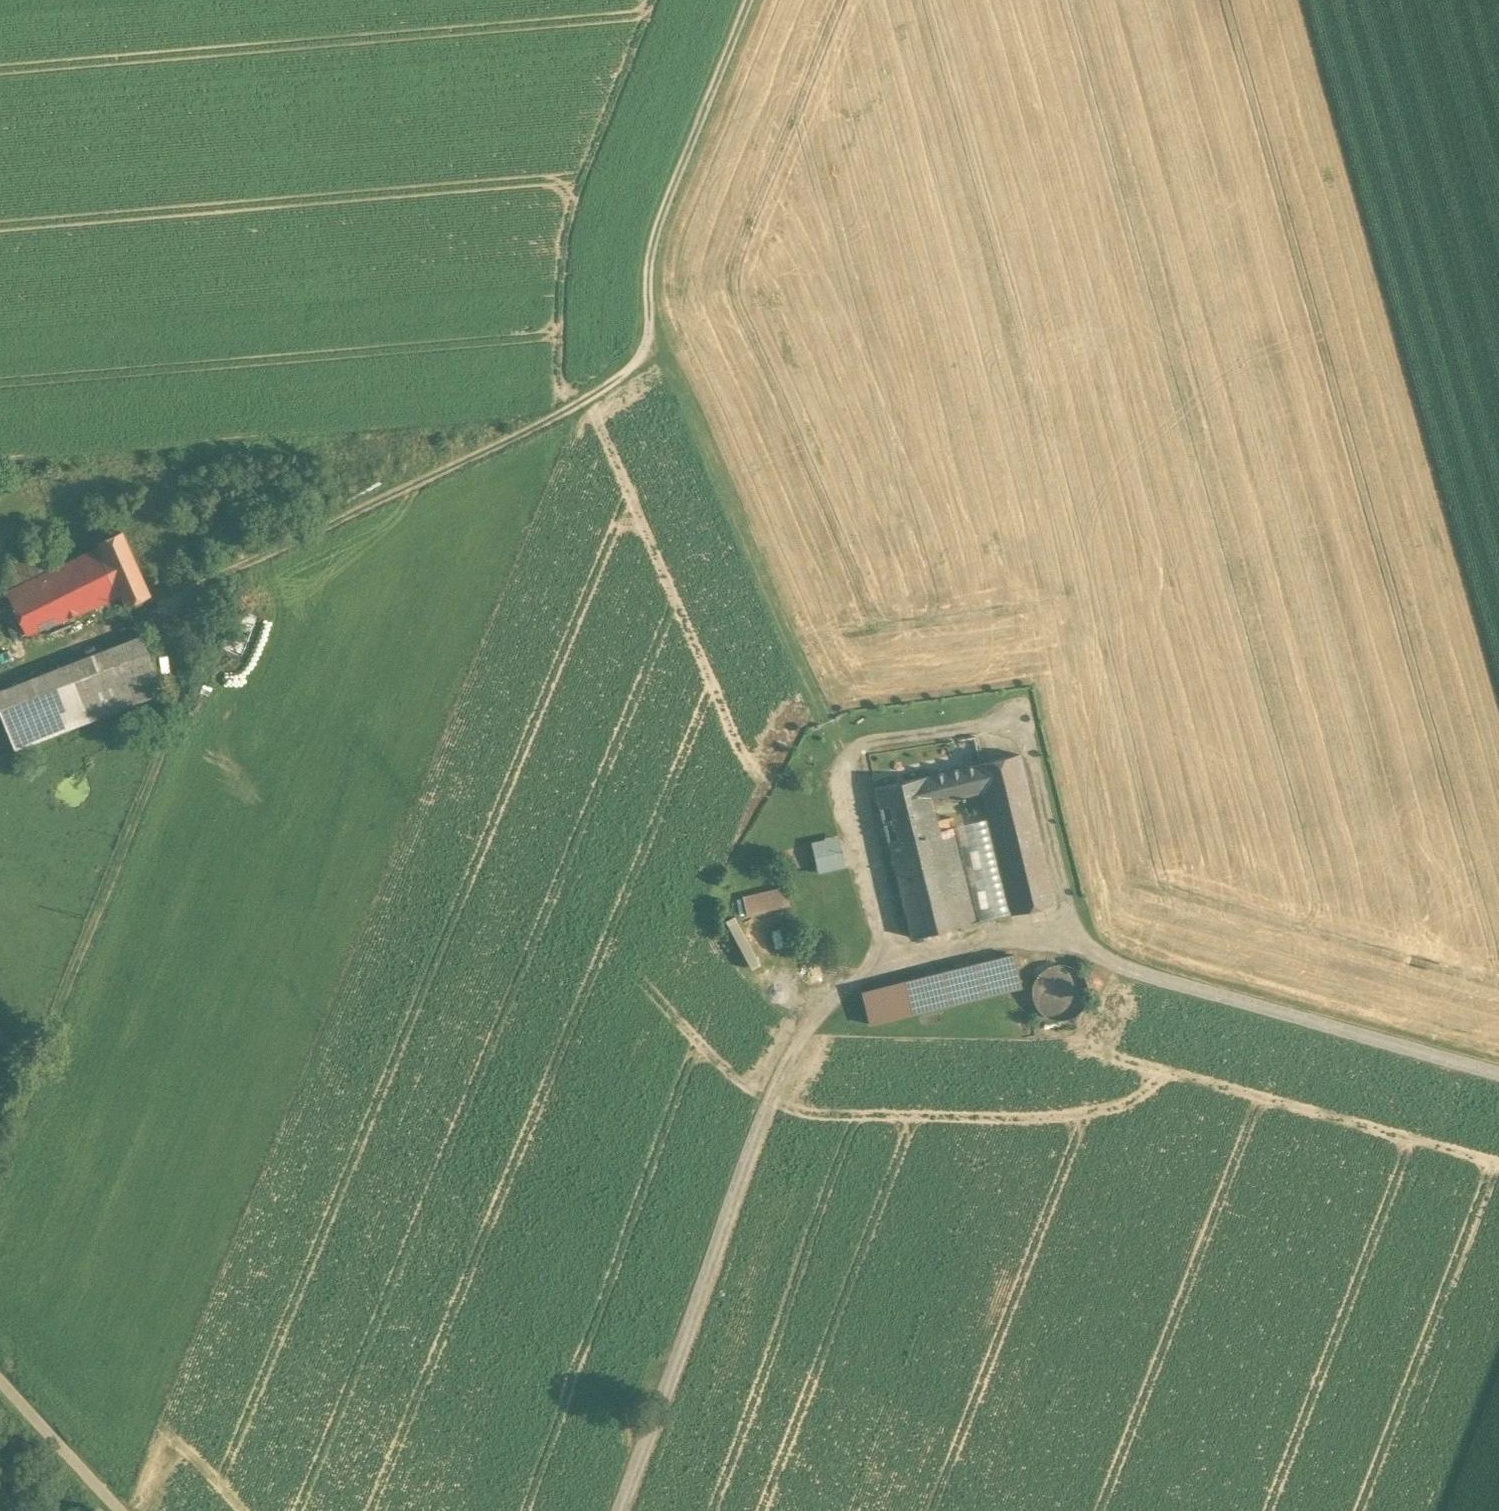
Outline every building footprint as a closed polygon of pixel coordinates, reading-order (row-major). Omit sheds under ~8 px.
[(102,547),(71,560),(92,607),(123,595),(127,604),(152,595),(123,532),(99,543),(102,547)] [(92,607),(71,560),(9,593),(26,634),(92,607)] [(0,690),(0,712),(15,751),(165,693),(142,635),(0,690)] [(1021,753),(975,764),(982,792),(989,820),(1011,914),(1057,903),(1021,753)] [(975,764),(927,776),(933,804),(982,792),(975,764)] [(940,832),(933,804),(927,776),(875,788),(889,844),(940,832)] [(956,828),(979,922),(1011,914),(989,820),(956,828)] [(956,828),(940,832),(889,844),(911,938),(979,922),(956,828)] [(838,837),(812,843),(819,873),(845,867),(838,837)] [(783,887),(743,896),(747,916),(788,907),(783,887)] [(735,917),(725,922),(752,970),(761,965),(735,917)] [(1014,954),(863,992),(871,1025),(1022,987),(1014,954)] [(1048,960),(1035,992),(1072,1006),(1085,974),(1048,960)]
